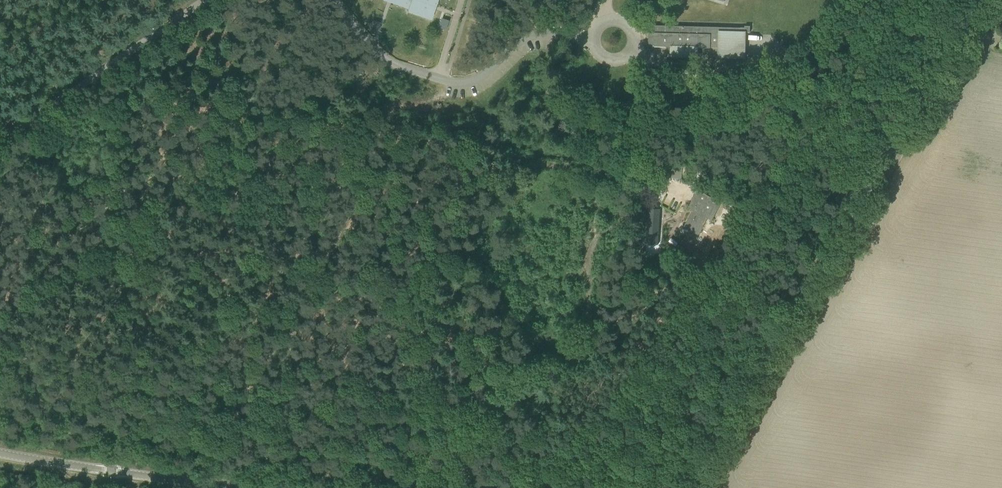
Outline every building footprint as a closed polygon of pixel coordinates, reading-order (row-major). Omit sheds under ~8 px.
[(407,10),(430,19),(437,0),(391,0),(391,1),(408,7),(407,10)] [(373,20),(370,30),(376,32),(379,22),(373,20)] [(744,26),(744,27),(740,27),(650,25),(650,32),(648,32),(648,46),(710,48),(710,47),(718,47),(718,57),(744,58),(745,33),(749,33),(750,33),(750,27),(744,26)] [(712,220),(721,202),(697,190),(688,208),(692,210),(684,226),(699,234),(707,218),(712,220)] [(660,209),(648,208),(648,217),(647,227),(646,240),(646,244),(650,244),(658,245),(660,209)]
